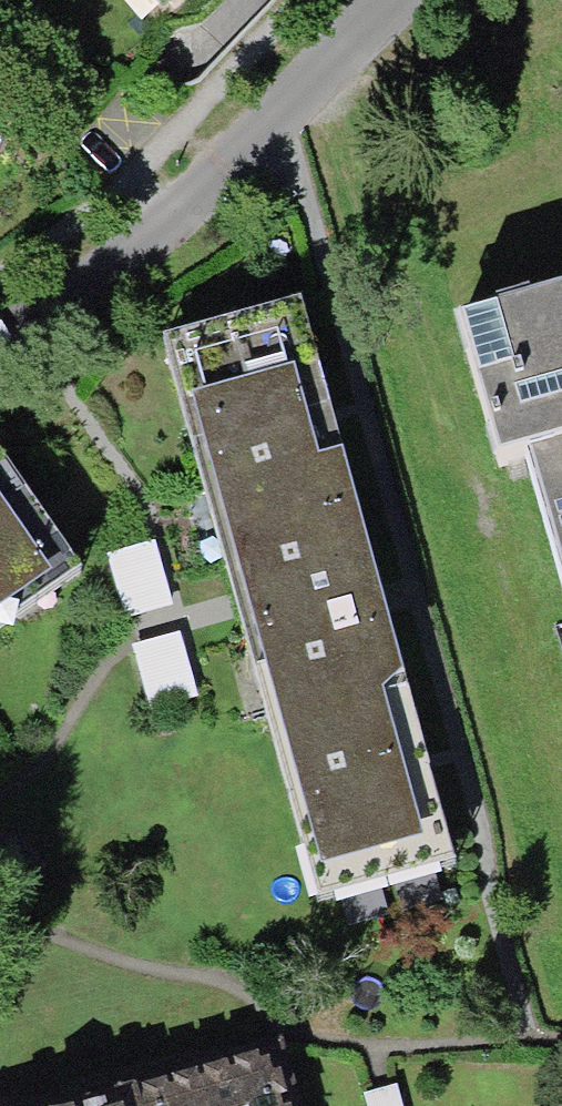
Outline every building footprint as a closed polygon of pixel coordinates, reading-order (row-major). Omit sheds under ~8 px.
[(454,324),(495,465),(521,458),(561,599),(561,293),(454,324)] [(289,310),(156,346),(304,886),(437,849),(289,310)] [(49,567),(0,496),(0,600),(49,567)] [(151,538),(111,546),(126,614),(166,605),(151,538)] [(180,635),(141,643),(156,711),(195,702),(180,635)] [(269,1052),(90,1105),(285,1105),(269,1052)]
